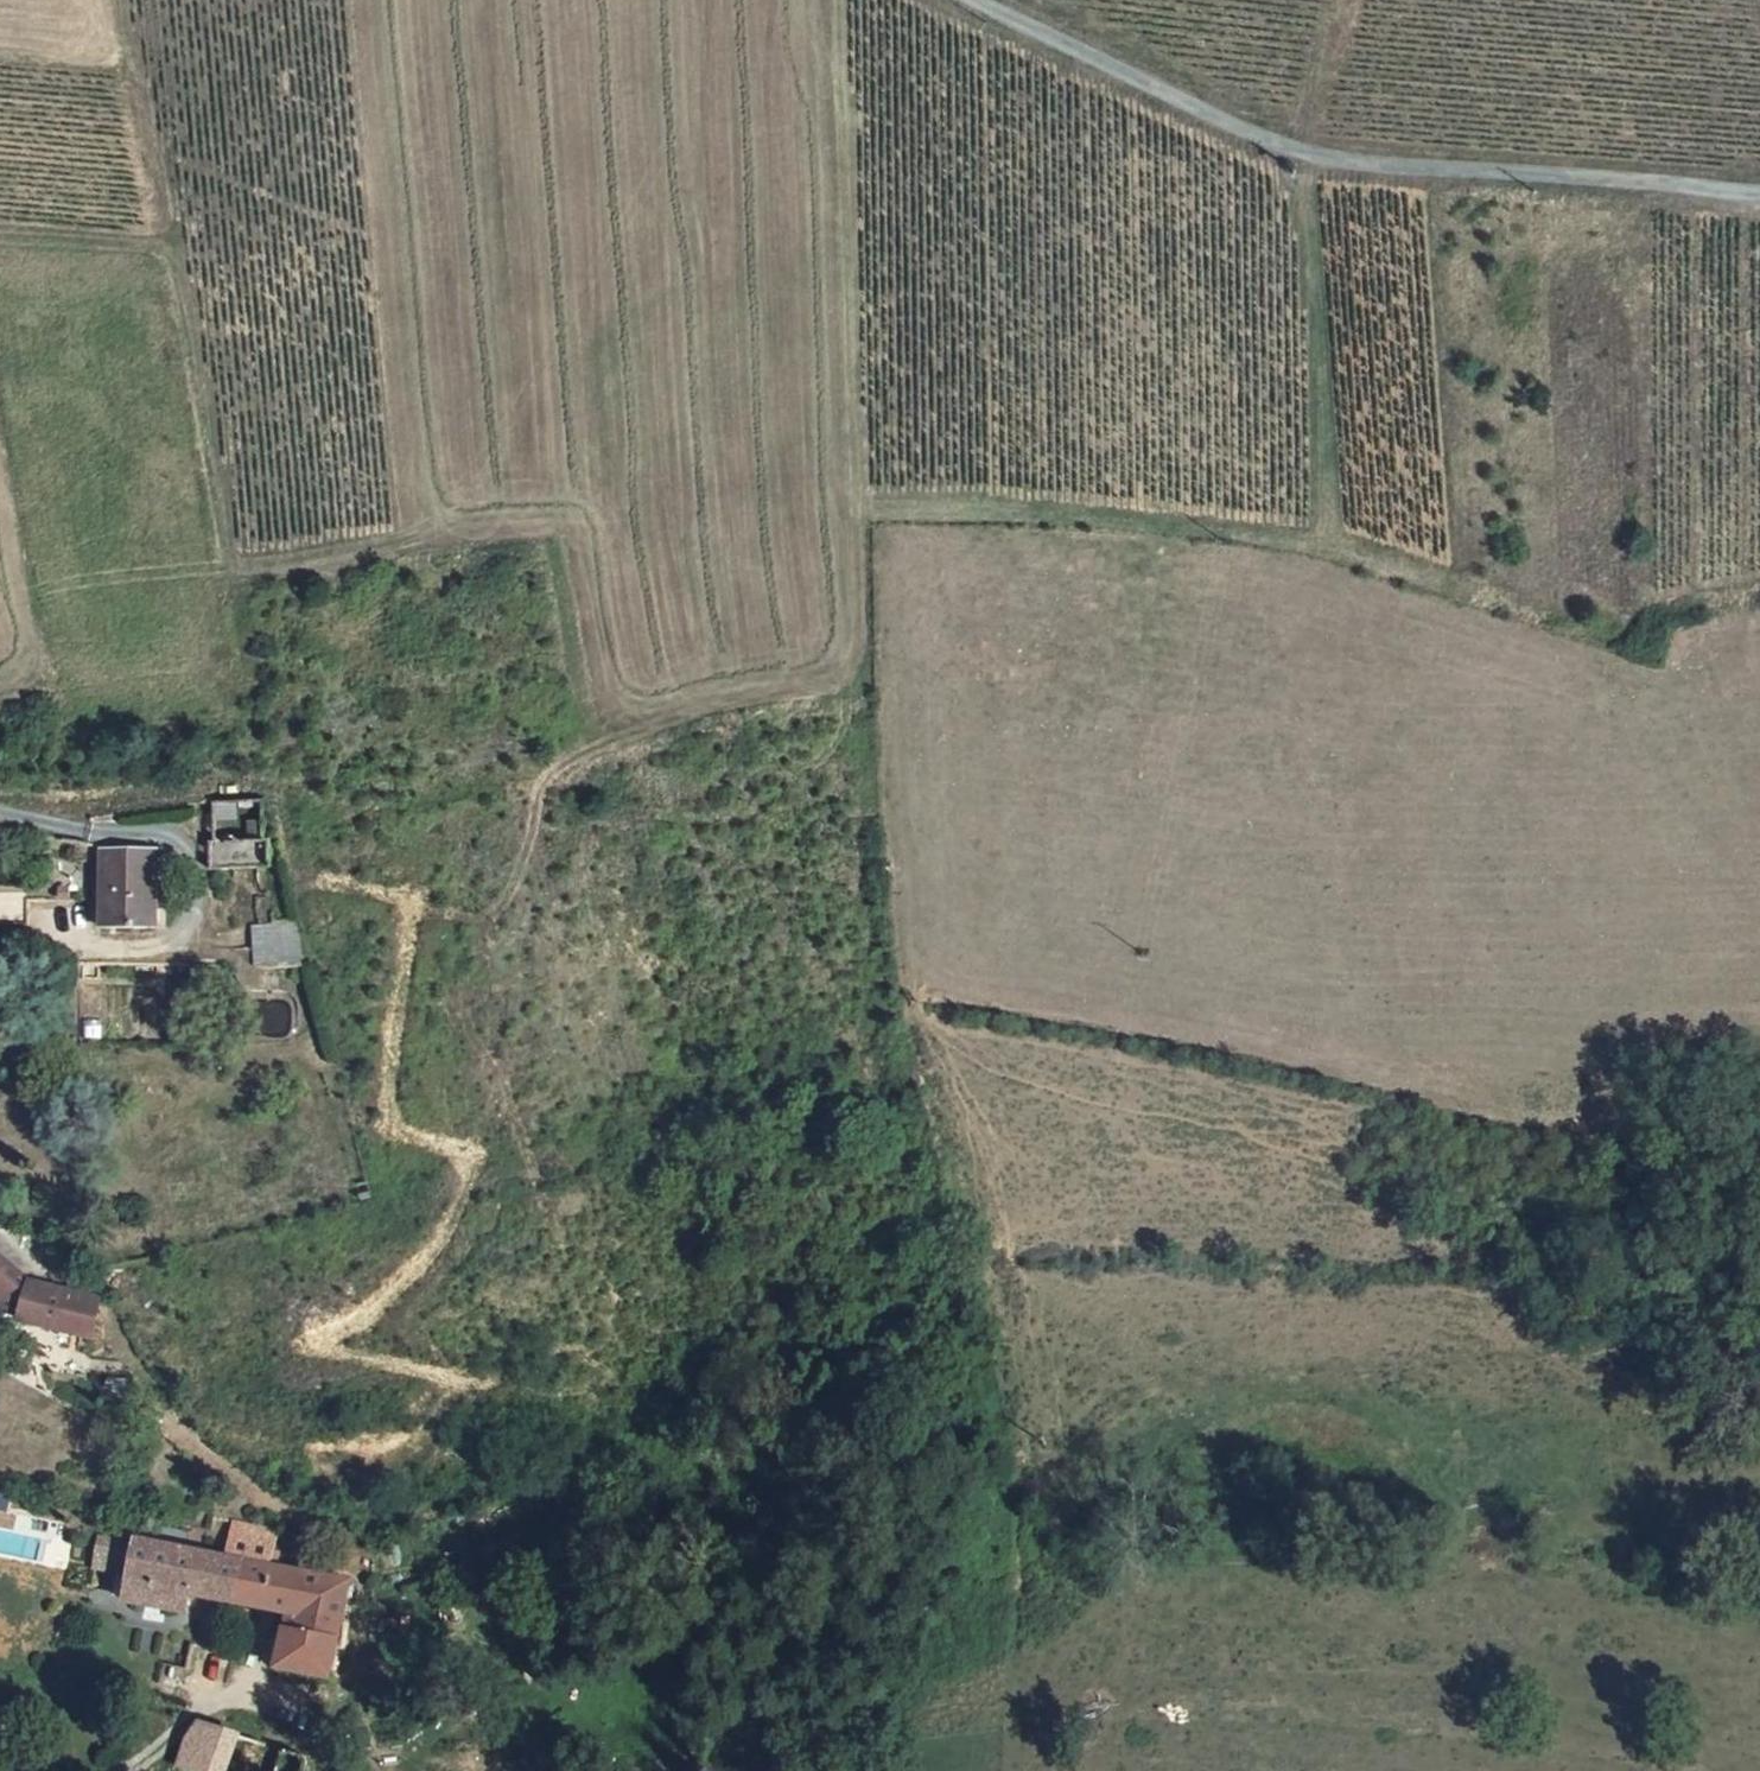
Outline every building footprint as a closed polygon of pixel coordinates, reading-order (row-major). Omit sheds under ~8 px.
[(212,866),(262,864),(261,836),(211,838),(212,866)] [(138,846),(86,847),(87,923),(139,921),(138,846)] [(0,886),(0,918),(11,917),(10,886),(0,886)] [(255,966),(304,963),(301,919),(252,922),(255,966)] [(19,1278),(0,1263),(0,1304),(2,1306),(12,1308),(19,1278)] [(76,1331),(82,1317),(86,1307),(80,1293),(19,1278),(12,1308),(10,1314),(76,1331)] [(216,1555),(231,1558),(260,1564),(267,1528),(223,1519),(216,1555)] [(173,1595),(222,1606),(231,1558),(216,1555),(122,1535),(111,1596),(170,1607),(173,1595)] [(260,1564),(231,1558),(222,1606),(260,1614),(257,1631),(274,1633),(268,1669),(316,1677),(337,1578),(260,1564)] [(187,1719),(177,1736),(166,1770),(292,1770),(297,1751),(187,1719)]
